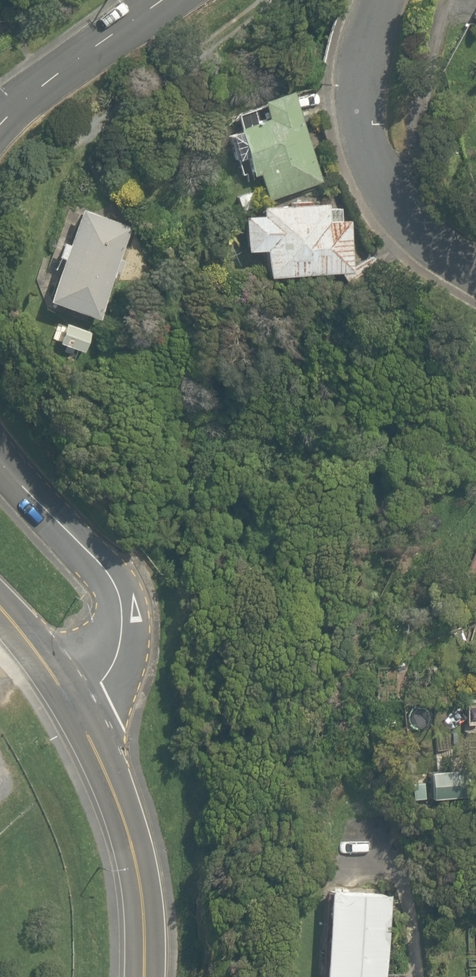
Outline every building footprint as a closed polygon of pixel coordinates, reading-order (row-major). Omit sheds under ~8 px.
[(311,178),(274,87),(242,100),(249,118),(228,127),(223,113),(210,118),(234,177),(245,172),(257,201),(311,178)] [(322,220),(322,202),(247,203),(247,214),(228,214),(228,254),(248,254),(248,279),(346,279),(346,220),(322,220)] [(30,306),(84,335),(125,259),(71,230),(30,306)] [(308,886),(306,976),(379,976),(381,888),(308,886)]
